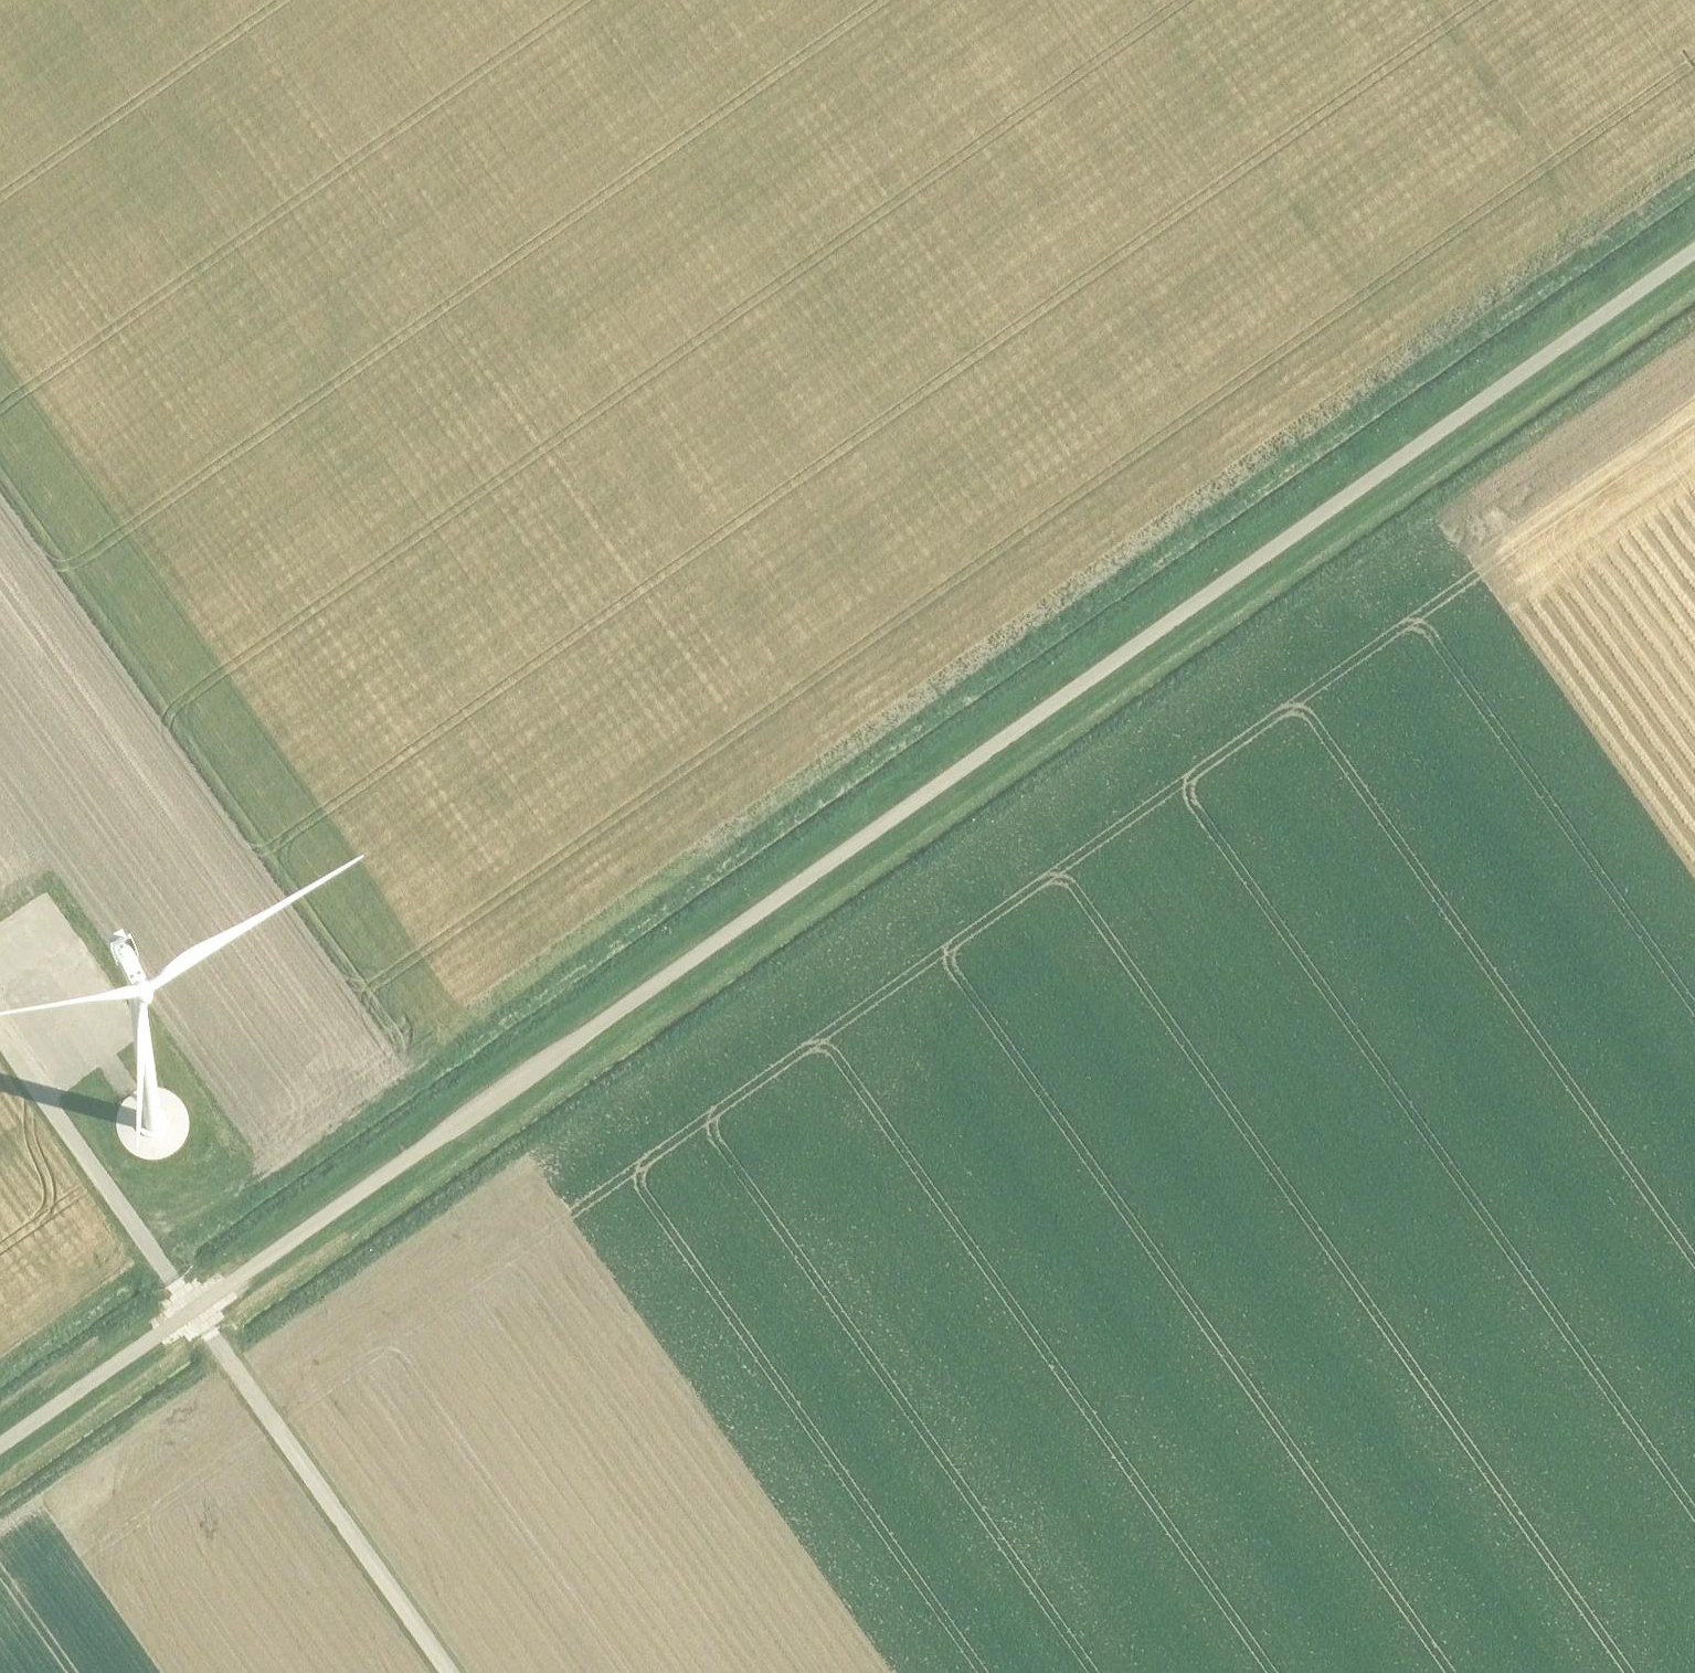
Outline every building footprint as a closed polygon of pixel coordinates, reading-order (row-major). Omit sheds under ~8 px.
[(143,1122),(143,1124),(143,1126),(144,1127),(145,1129),(146,1130),(147,1132),(149,1133),(151,1133),(152,1133),(154,1133),(156,1133),(158,1132),(159,1131),(161,1130),(162,1128),(163,1127),(163,1125),(163,1123),(163,1121),(162,1120),(161,1118),(160,1117),(159,1115),(157,1114),(156,1114),(154,1113),(152,1114),(150,1114),(148,1115),(147,1116),(145,1117),(144,1118),(144,1120),(143,1122)]
